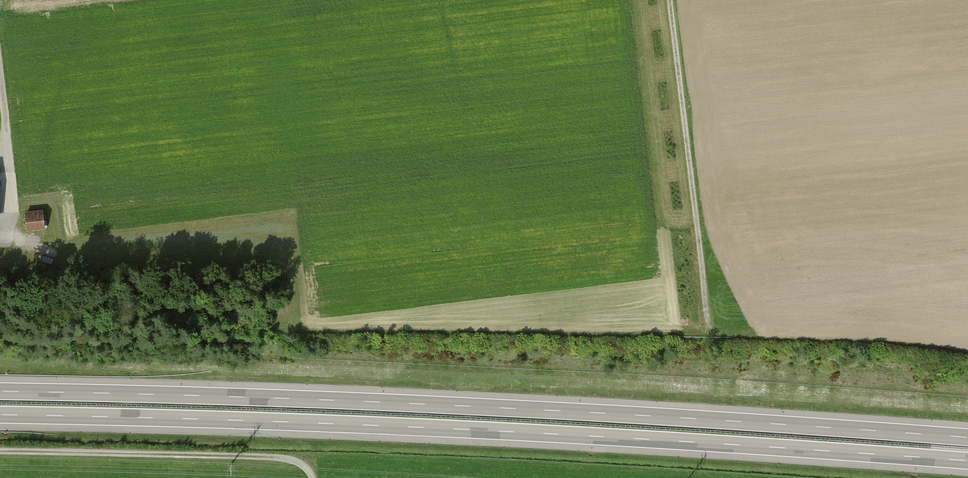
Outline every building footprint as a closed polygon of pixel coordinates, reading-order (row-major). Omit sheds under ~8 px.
[(43,210),(25,212),(26,231),(45,230),(43,210)]
